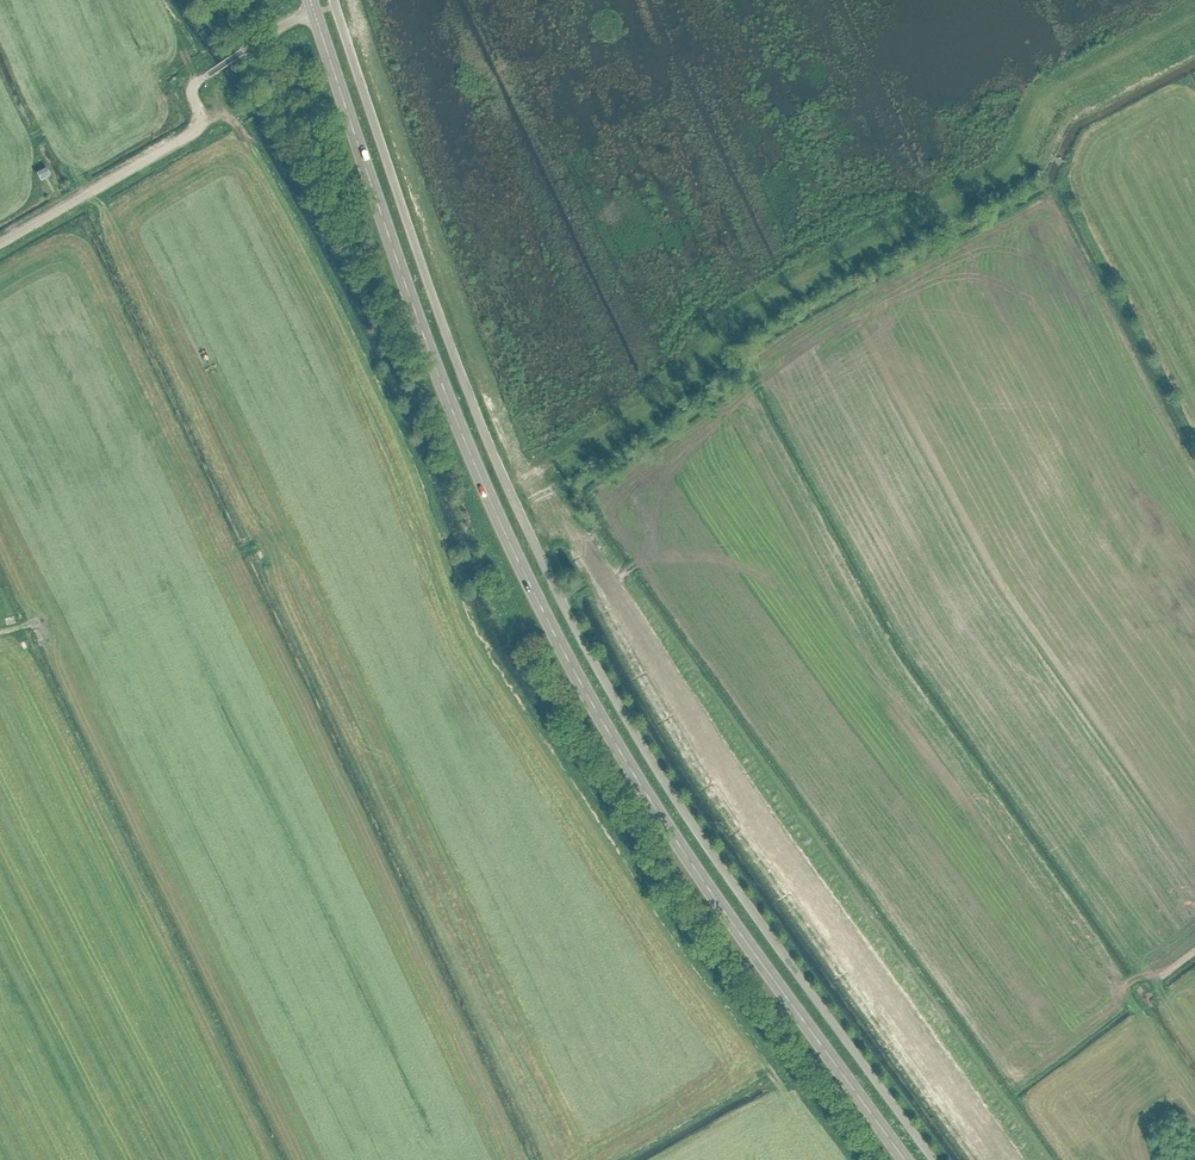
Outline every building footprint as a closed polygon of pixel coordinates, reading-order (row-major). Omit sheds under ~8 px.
[(36,172),(40,179),(49,174),(46,167),(36,172)]
